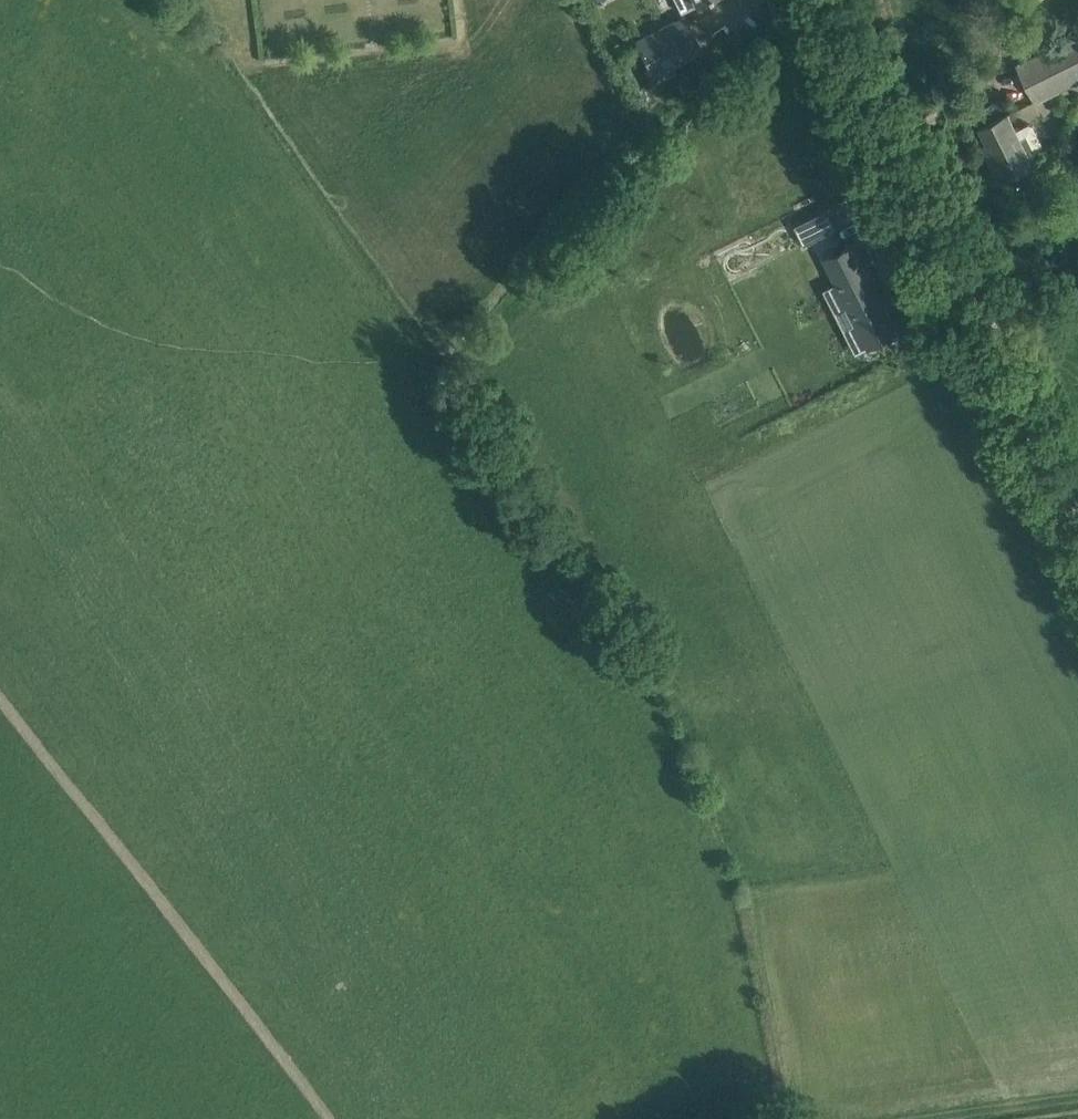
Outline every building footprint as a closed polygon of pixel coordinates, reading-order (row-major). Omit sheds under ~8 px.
[(681,11),(698,3),(696,0),(697,0),(675,0),(681,11)] [(702,49),(685,16),(637,42),(654,75),(702,49)] [(1017,64),(1035,100),(1077,79),(1077,37),(1077,34),(1017,64)] [(1029,124),(1015,130),(1007,114),(981,127),(997,159),(991,162),(1000,180),(1032,163),(1031,161),(1044,154),(1045,150),(1033,125),(1029,124)] [(827,209),(826,209),(827,212),(797,227),(796,224),(795,225),(804,243),(836,227),(827,209)] [(862,242),(829,258),(873,345),(905,329),(862,242)]
